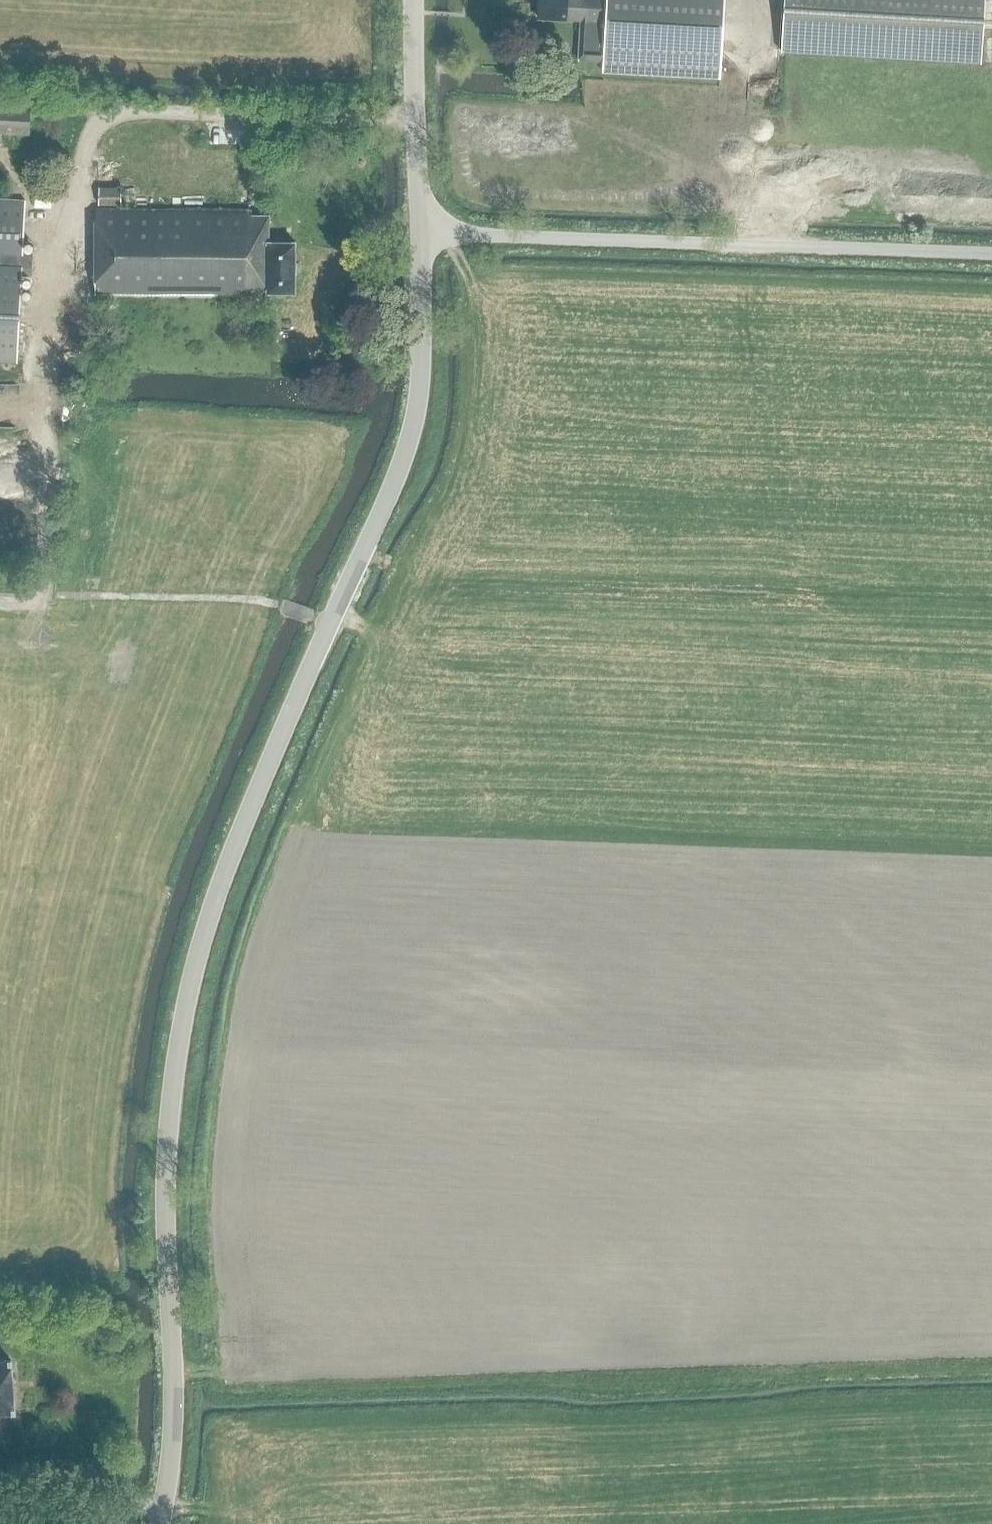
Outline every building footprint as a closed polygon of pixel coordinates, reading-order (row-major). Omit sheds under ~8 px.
[(537,18),(580,20),(578,60),(602,61),(602,72),(719,79),(723,0),(538,0),(537,18)] [(780,51),(980,64),(984,0),(783,0),(780,51)] [(29,133),(31,106),(0,104),(0,132),(29,133)] [(99,205),(121,205),(121,187),(100,187),(99,205)] [(0,198),(0,362),(16,362),(17,343),(25,199),(0,198)] [(251,208),(168,208),(96,208),(96,294),(240,294),(240,289),(266,289),(266,292),(294,292),(294,241),(267,241),(267,215),(251,215),(251,208)] [(12,1414),(8,1358),(0,1359),(0,1415),(12,1414)]
